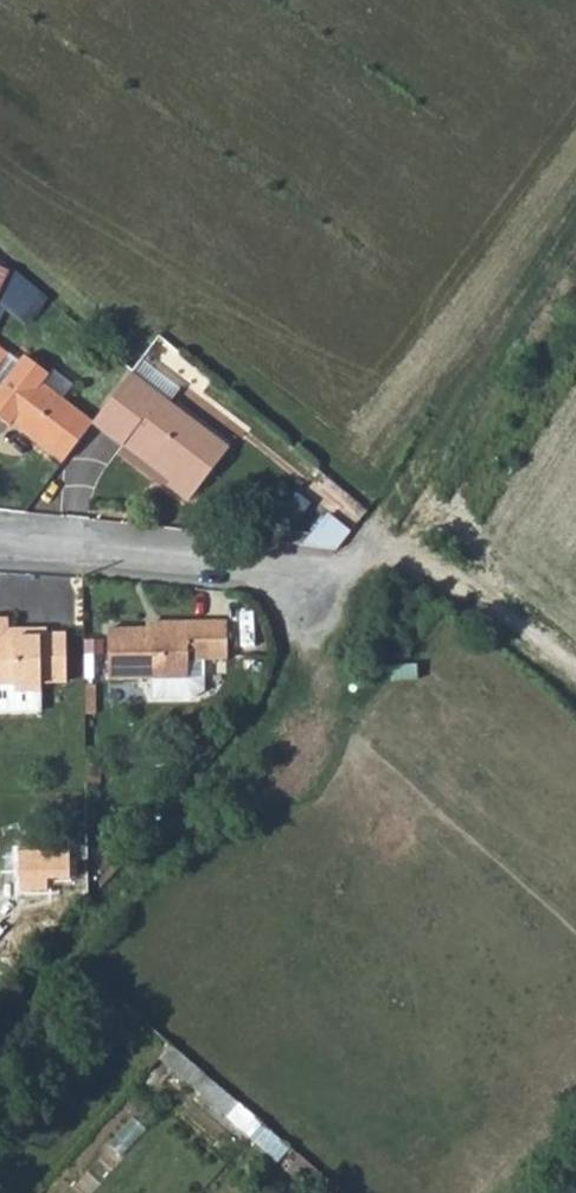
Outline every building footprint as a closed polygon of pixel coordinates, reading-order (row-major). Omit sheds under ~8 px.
[(13,266),(0,261),(0,295),(13,266)] [(95,419),(48,380),(52,372),(25,352),(23,359),(0,341),(0,412),(14,422),(16,420),(67,461),(95,419)] [(95,419),(124,442),(129,437),(173,475),(168,480),(164,483),(184,498),(225,449),(134,369),(95,419)] [(124,442),(168,480),(173,475),(129,437),(124,442)] [(329,511),(312,535),(336,551),(352,527),(329,511)] [(45,710),(44,682),(70,682),(70,629),(50,630),(51,625),(11,625),(12,615),(0,616),(0,711),(45,710)] [(113,676),(193,679),(193,660),(235,662),(236,622),(192,620),(192,629),(114,627),(113,676)] [(7,940),(32,939),(31,913),(6,915),(7,940)]
